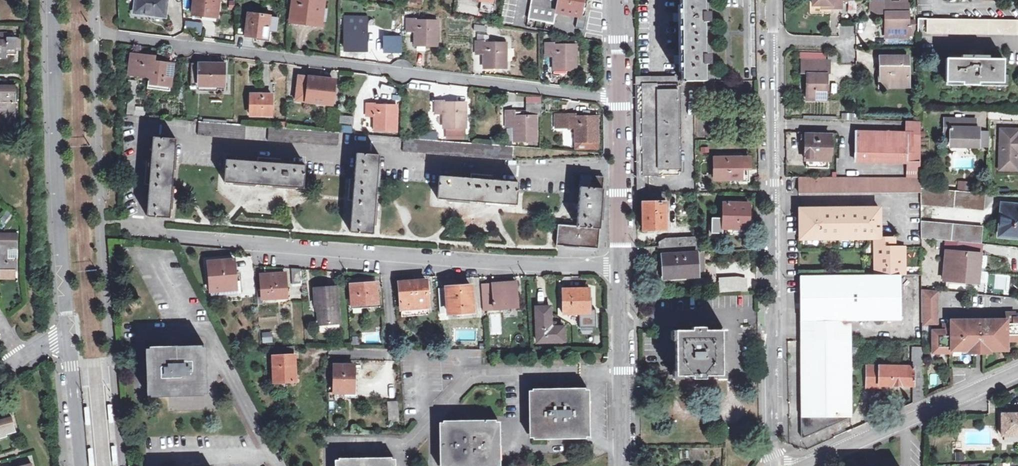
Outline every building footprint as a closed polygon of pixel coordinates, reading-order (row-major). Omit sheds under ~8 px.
[(147,12),(147,14),(165,17),(168,0),(136,0),(135,10),(147,12)] [(192,14),(201,15),(202,13),(217,15),(219,0),(194,0),(192,14)] [(293,19),(320,23),(323,0),(296,0),(293,19)] [(483,0),(481,11),(492,14),(494,0),(490,0),(490,2),(483,0)] [(551,15),(552,11),(581,16),(582,9),(584,0),(527,0),(525,10),(551,15)] [(704,64),(710,64),(710,54),(704,54),(703,22),(710,22),(709,11),(702,12),(702,0),(678,0),(680,84),(704,83),(704,64)] [(899,5),(886,5),(886,1),(868,1),(867,9),(872,14),(882,14),(882,36),(904,36),(905,34),(910,34),(910,21),(905,21),(905,0),(899,0),(899,5)] [(365,17),(365,24),(367,24),(375,24),(375,5),(365,5),(365,17)] [(550,22),(551,15),(525,10),(524,17),(550,22)] [(246,35),(268,38),(271,16),(249,13),(246,35)] [(357,24),(365,24),(365,17),(346,17),(346,31),(357,31),(357,24)] [(926,18),(925,32),(1017,34),(1017,20),(926,18)] [(407,32),(415,32),(415,45),(437,45),(437,21),(417,21),(416,19),(407,19),(407,32)] [(184,20),(184,30),(200,32),(201,21),(184,20)] [(357,31),(346,31),(345,50),(367,50),(367,24),(365,24),(357,24),(357,31)] [(473,30),(485,32),(486,26),(474,24),(473,30)] [(401,51),(400,33),(380,34),(381,52),(401,51)] [(477,35),(477,43),(483,42),(484,44),(488,44),(488,35),(477,35)] [(0,39),(0,57),(7,57),(7,53),(17,53),(17,36),(7,36),(6,39),(0,39)] [(483,42),(477,43),(475,43),(475,55),(483,55),(483,69),(506,68),(505,43),(488,44),(484,44),(483,42)] [(545,56),(553,56),(553,71),(576,70),(575,45),(553,45),(553,44),(545,44),(545,56)] [(945,81),(960,82),(960,84),(976,84),(977,82),(1001,82),(1001,59),(986,59),(986,55),(960,54),(960,58),(946,58),(945,81)] [(133,55),(130,74),(152,77),(155,58),(133,55)] [(898,79),(906,79),(906,56),(881,56),(881,86),(898,86),(898,79)] [(807,74),(806,87),(806,99),(824,99),(825,75),(827,75),(828,62),(800,61),(799,73),(803,74),(807,74)] [(191,86),(225,87),(226,64),(192,64),(191,86)] [(302,101),(305,76),(299,76),(296,100),(302,101)] [(302,101),(330,105),(334,80),(305,76),(302,101)] [(641,86),(677,86),(677,76),(636,77),(637,190),(642,191),(645,191),(645,175),(642,175),(641,86)] [(678,175),(677,86),(641,86),(642,175),(645,175),(678,175)] [(0,90),(0,103),(6,103),(6,111),(0,111),(0,118),(16,119),(16,88),(11,88),(11,91),(0,90)] [(134,114),(134,110),(135,96),(128,95),(127,114),(134,114)] [(251,115),(273,116),(273,95),(252,95),(251,115)] [(466,135),(466,102),(444,102),(444,101),(431,100),(431,113),(443,113),(444,135),(466,135)] [(375,104),(375,103),(366,103),(365,115),(374,116),(373,129),(396,131),(397,106),(375,104)] [(513,128),(513,141),(536,140),(536,116),(542,116),(541,103),(540,103),(533,104),(526,104),(525,116),(514,116),(514,114),(506,115),(506,128),(513,128)] [(134,110),(134,114),(134,117),(144,118),(144,110),(134,110)] [(576,114),(562,115),(562,127),(576,128),(576,148),(598,148),(598,117),(590,117),(590,111),(584,111),(584,116),(576,117),(576,114)] [(943,119),(943,129),(950,129),(949,133),(949,142),(967,144),(967,147),(978,147),(978,128),(973,127),(974,120),(943,119)] [(905,161),(906,176),(920,177),(919,121),(905,121),(905,133),(855,133),(855,160),(905,161)] [(246,139),(247,126),(199,122),(198,135),(246,139)] [(1017,170),(1017,154),(1017,135),(1017,130),(999,130),(999,169),(1017,170)] [(426,139),(426,132),(417,131),(417,138),(426,139)] [(426,132),(426,139),(439,140),(439,133),(426,132)] [(804,134),(804,136),(804,142),(804,145),(803,159),(806,159),(806,168),(827,168),(827,160),(829,160),(830,135),(804,134)] [(153,137),(147,215),(170,217),(177,139),(153,137)] [(426,139),(417,138),(403,137),(402,151),(512,160),(513,146),(439,140),(426,139)] [(349,233),(372,234),(377,155),(354,154),(349,233)] [(714,178),(740,178),(741,157),(714,156),(714,178)] [(224,181),(303,188),(305,166),(226,159),(224,181)] [(580,187),(589,188),(590,175),(581,175),(580,187)] [(590,175),(589,188),(602,190),(604,177),(590,175)] [(440,176),(437,199),(516,205),(518,182),(440,176)] [(798,193),(921,193),(920,188),(920,184),(920,180),(920,177),(906,176),(904,176),(798,176),(798,193)] [(925,181),(920,180),(920,184),(920,188),(922,188),(933,189),(933,185),(925,184),(925,181)] [(600,216),(602,190),(589,188),(580,187),(576,227),(558,226),(556,244),(597,249),(600,216)] [(920,188),(921,193),(921,205),(983,209),(985,193),(973,192),(968,192),(957,191),(933,189),(922,188),(920,188)] [(665,191),(645,191),(642,191),(643,230),(666,230),(665,191)] [(722,228),(747,228),(748,203),(723,203),(722,228)] [(1017,235),(1017,206),(1003,205),(999,233),(1017,235)] [(799,239),(873,239),(878,239),(878,213),(878,209),(862,209),(862,213),(854,213),(854,209),(822,209),(822,213),(815,213),(815,209),(799,209),(799,239)] [(8,214),(4,211),(0,217),(0,220),(2,222),(8,214)] [(946,240),(981,243),(982,227),(921,222),(922,238),(946,240)] [(17,245),(17,230),(0,230),(0,245),(17,245)] [(698,251),(698,236),(665,238),(658,241),(658,252),(698,251)] [(904,275),(904,256),(893,256),(893,247),(893,239),(878,239),(873,239),(872,275),(882,275),(899,275),(904,275)] [(981,243),(946,240),(942,278),(977,281),(981,243)] [(0,245),(0,269),(17,270),(18,258),(9,258),(9,250),(16,250),(17,245),(0,245)] [(904,248),(893,247),(893,256),(904,256),(904,248)] [(705,275),(705,264),(705,254),(705,252),(685,253),(685,274),(663,275),(663,276),(705,275)] [(663,254),(663,275),(685,274),(685,253),(663,254)] [(241,293),(239,272),(235,272),(234,260),(208,262),(211,296),(241,293)] [(301,269),(292,269),(292,284),(302,284),(301,269)] [(257,288),(257,296),(258,304),(263,303),(263,298),(287,297),(286,273),(261,275),(262,287),(257,288)] [(799,321),(850,321),(899,321),(899,275),(882,275),(872,275),(799,276),(799,304),(799,321)] [(720,277),(721,292),(748,290),(748,278),(741,276),(720,277)] [(428,307),(426,280),(398,282),(400,309),(428,307)] [(516,282),(481,285),(482,310),(505,308),(505,306),(517,305),(516,282)] [(377,304),(375,283),(351,285),(350,285),(351,305),(377,304)] [(315,311),(316,311),(319,311),(320,324),(340,323),(337,285),(313,287),(315,311)] [(448,312),(460,311),(472,310),(471,304),(471,286),(446,288),(448,312)] [(588,288),(563,289),(563,312),(588,312),(588,288)] [(936,290),(921,288),(921,324),(935,324),(936,290)] [(475,303),(471,304),(472,310),(460,311),(461,315),(475,313),(475,303)] [(564,341),(564,327),(555,328),(555,323),(551,323),(550,307),(537,308),(538,342),(564,341)] [(964,320),(962,320),(962,349),(972,349),(980,349),(993,349),(993,347),(1003,346),(1003,339),(1003,335),(1011,335),(1011,339),(1017,339),(1017,317),(1013,317),(1012,312),(1003,312),(1003,319),(988,319),(988,328),(980,328),(980,321),(972,321),(972,328),(965,328),(964,320)] [(980,319),(980,321),(980,328),(988,328),(988,319),(980,319)] [(958,347),(959,350),(962,349),(962,320),(949,320),(949,324),(940,324),(940,331),(930,331),(930,352),(940,352),(940,347),(949,347),(958,347)] [(799,321),(799,341),(850,340),(850,321),(799,321)] [(674,373),(694,373),(694,376),(703,376),(703,373),(719,373),(719,327),(700,327),(700,324),(690,324),(690,327),(674,328),(674,373)] [(260,344),(272,343),(272,334),(260,335),(260,344)] [(850,340),(799,341),(799,364),(845,365),(849,366),(850,340)] [(154,394),(205,393),(203,345),(153,346),(154,394)] [(911,346),(911,362),(920,362),(920,347),(911,346)] [(294,347),(273,347),(273,356),(271,356),(272,387),(273,388),(274,390),(274,391),(275,391),(276,392),(278,393),(280,393),(281,392),(282,392),(284,391),(285,389),(285,382),(294,382),(294,347)] [(848,417),(849,366),(845,365),(799,364),(798,435),(802,438),(848,417)] [(357,397),(358,369),(361,369),(361,365),(334,365),(334,396),(357,397)] [(920,380),(920,367),(878,366),(866,366),(865,382),(877,382),(877,385),(911,386),(911,404),(921,399),(921,380),(920,380)] [(532,437),(567,436),(584,436),(584,388),(533,388),(532,437)] [(399,420),(397,400),(387,401),(388,420),(399,420)] [(330,418),(335,418),(340,418),(340,406),(330,406),(330,418)] [(1003,413),(1003,435),(1017,435),(1017,413),(1003,413)] [(5,437),(5,435),(14,433),(10,417),(0,420),(0,439),(5,437)] [(494,419),(444,419),(443,465),(495,465),(494,419)] [(338,465),(391,465),(392,457),(338,455),(338,465)]
